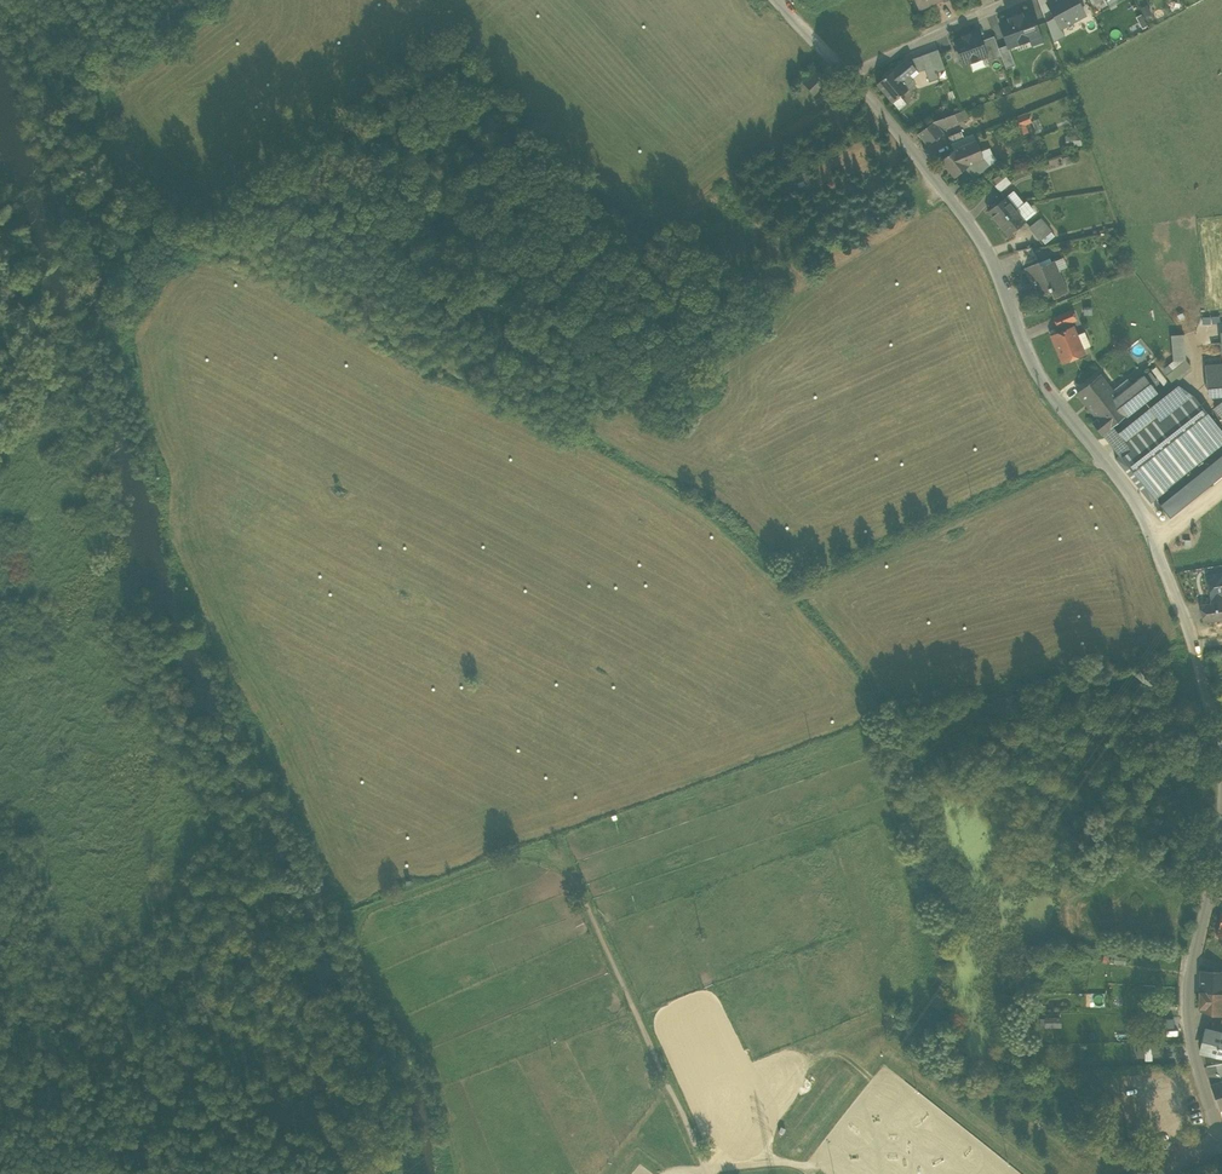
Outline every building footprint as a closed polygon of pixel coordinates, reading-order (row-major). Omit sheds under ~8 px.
[(924,7),(921,0),(913,0),(917,10),(924,7)] [(1047,3),(1054,17),(1060,28),(1085,15),(1084,14),(1078,3),(1077,0),(1052,0),(1047,3)] [(1078,3),(1084,14),(1091,11),(1085,0),(1078,3)] [(840,22),(848,31),(862,17),(863,15),(855,7),(840,22)] [(1007,45),(1008,47),(1028,39),(1039,35),(1031,13),(1022,16),(1021,14),(1008,18),(1009,20),(1000,24),(1007,45)] [(1060,28),(1054,17),(1046,22),(1053,42),(1065,36),(1060,28)] [(969,62),(985,56),(986,56),(980,41),(977,32),(969,35),(968,34),(963,36),(963,37),(955,40),(963,64),(969,62)] [(1039,35),(1028,39),(1031,45),(1042,41),(1039,35)] [(994,36),(980,41),(986,56),(985,56),(987,61),(1001,57),(998,48),(994,36)] [(1007,45),(998,48),(1001,57),(1005,68),(1015,65),(1008,47),(1007,45)] [(937,48),(929,51),(936,71),(945,68),(937,48)] [(938,77),(936,71),(929,51),(919,54),(924,68),(928,80),(938,77)] [(917,70),(924,68),(919,54),(907,58),(916,69),(917,70)] [(989,66),(987,61),(985,56),(969,62),(972,72),(989,66)] [(907,58),(892,70),(908,89),(914,84),(908,76),(916,69),(907,58)] [(892,103),(908,89),(892,70),(876,84),(892,103)] [(802,87),(812,97),(827,84),(825,82),(818,73),(802,87)] [(954,114),(957,122),(968,119),(965,110),(960,111),(954,114)] [(954,114),(933,121),(940,129),(957,122),(954,114)] [(1012,121),(1014,128),(1029,122),(1026,116),(1012,121)] [(942,132),(940,129),(933,121),(918,134),(927,145),(942,132)] [(947,137),(950,143),(962,138),(960,132),(947,137)] [(973,134),(962,138),(950,143),(953,150),(956,147),(957,148),(976,141),(973,134)] [(976,141),(957,148),(970,164),(969,165),(978,175),(989,165),(983,158),(976,141)] [(954,177),(969,165),(970,164),(957,148),(956,147),(953,150),(940,160),(954,177)] [(994,185),(1000,192),(1011,183),(1006,176),(994,185)] [(1013,190),(1005,197),(1007,199),(1015,192),(1013,190)] [(1015,192),(1007,199),(1015,209),(1023,202),(1015,192)] [(998,223),(1015,209),(1007,199),(1005,197),(1005,196),(988,211),(998,223)] [(1023,202),(1015,209),(1023,219),(1033,211),(1025,201),(1023,202)] [(1025,221),(1023,219),(1015,209),(998,223),(1008,235),(1025,221)] [(1029,227),(1034,234),(1045,225),(1040,218),(1029,227)] [(1051,232),(1045,225),(1034,234),(1040,241),(1051,232)] [(1016,251),(1022,265),(1037,259),(1032,247),(1016,251)] [(1050,289),(1054,297),(1068,291),(1067,290),(1065,291),(1053,263),(1056,262),(1055,260),(1041,267),(1038,261),(1023,267),(1024,269),(1026,268),(1037,294),(1035,295),(1035,296),(1050,289)] [(1067,290),(1056,262),(1053,263),(1065,291),(1067,290)] [(1026,268),(1024,269),(1035,295),(1037,294),(1026,268)] [(1054,318),(1058,327),(1059,326),(1067,323),(1075,320),(1071,310),(1054,318)] [(1059,326),(1061,332),(1069,328),(1067,323),(1059,326)] [(1072,327),(1069,328),(1061,332),(1052,336),(1063,362),(1074,357),(1073,353),(1081,350),(1075,336),(1072,327)] [(1083,332),(1075,336),(1081,350),(1089,346),(1083,332)] [(1173,360),(1185,359),(1183,335),(1171,336),(1173,360)] [(1203,343),(1204,350),(1215,349),(1215,341),(1203,343)] [(1190,366),(1186,360),(1179,366),(1184,371),(1190,366)] [(1204,365),(1207,397),(1221,396),(1221,363),(1204,365)] [(1184,371),(1179,366),(1166,375),(1173,384),(1192,368),(1190,366),(1184,371)] [(1077,394),(1097,419),(1109,409),(1106,406),(1117,397),(1117,396),(1112,391),(1101,375),(1077,394)] [(1106,406),(1109,409),(1118,421),(1132,410),(1134,411),(1145,403),(1157,393),(1144,375),(1132,384),(1117,396),(1117,397),(1106,406)] [(1128,379),(1112,391),(1117,396),(1132,384),(1128,379)] [(1119,435),(1131,450),(1162,426),(1159,421),(1192,395),(1178,385),(1118,433),(1119,435)] [(1162,426),(1163,425),(1180,446),(1186,441),(1201,460),(1221,444),(1221,433),(1192,395),(1159,421),(1162,426)] [(1213,408),(1221,419),(1221,400),(1213,408)] [(1112,426),(1118,421),(1109,409),(1097,419),(1093,422),(1102,434),(1112,426)] [(1122,458),(1139,479),(1180,446),(1163,425),(1162,426),(1131,450),(1122,458)] [(1109,443),(1119,435),(1118,433),(1112,426),(1102,434),(1109,443)] [(1109,443),(1122,458),(1131,450),(1119,435),(1109,443)] [(1186,441),(1180,446),(1139,479),(1155,499),(1167,490),(1165,488),(1201,460),(1186,441)] [(1159,505),(1170,517),(1221,475),(1221,454),(1159,505)] [(1212,604),(1216,603),(1215,598),(1221,597),(1221,572),(1207,574),(1212,604)] [(1200,606),(1203,621),(1218,618),(1216,603),(1212,604),(1200,606)] [(1221,993),(1221,972),(1200,972),(1199,992),(1221,993)] [(1199,992),(1199,1008),(1211,1008),(1211,1014),(1221,1014),(1221,993),(1199,992)] [(1204,1042),(1213,1043),(1213,1046),(1221,1048),(1221,1032),(1206,1029),(1204,1041),(1204,1042)] [(1146,1042),(1146,1058),(1153,1057),(1154,1042),(1146,1042)] [(1221,1057),(1221,1048),(1213,1046),(1213,1043),(1204,1042),(1202,1052),(1221,1057)] [(1219,1109),(1221,1108),(1221,1063),(1205,1066),(1219,1109)]
